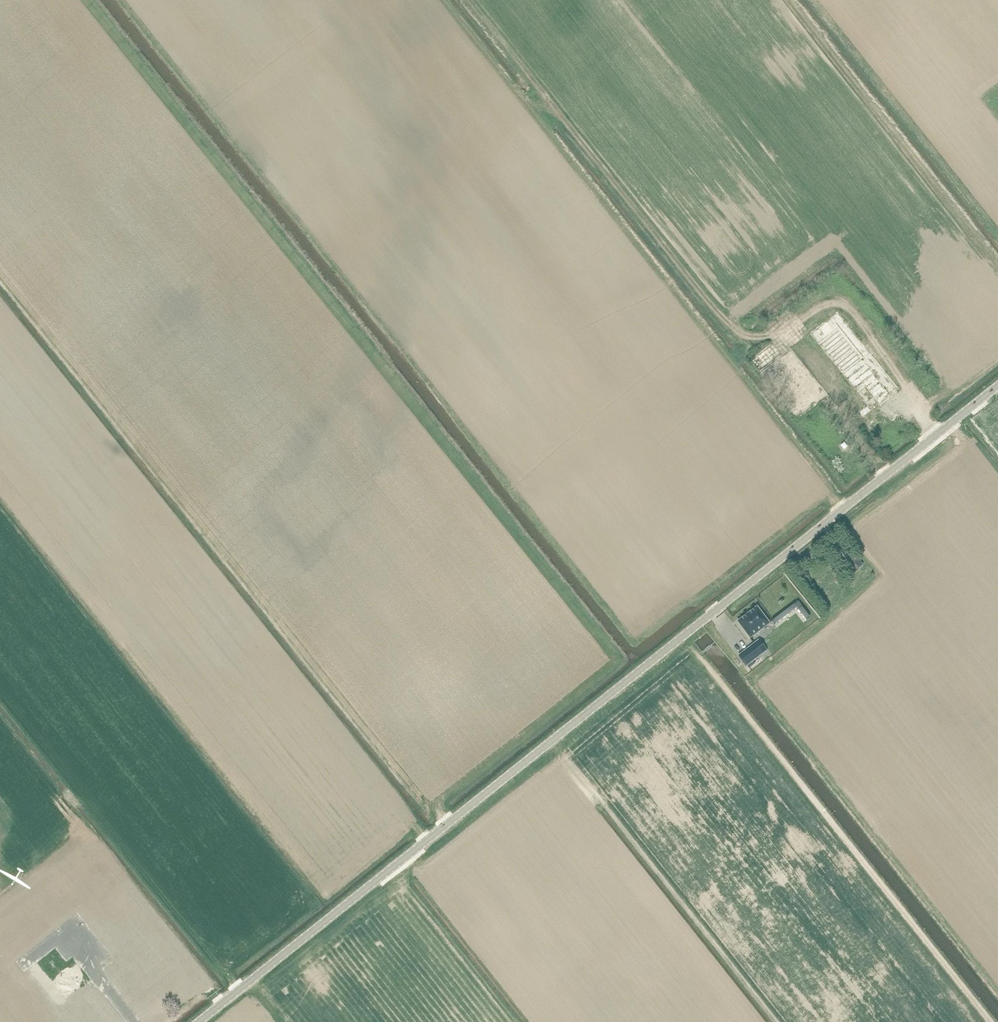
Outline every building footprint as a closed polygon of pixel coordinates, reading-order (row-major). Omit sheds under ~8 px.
[(786,322),(806,306),(802,301),(782,317),(786,322)] [(834,373),(863,352),(832,309),(803,330),(834,373)] [(743,359),(753,372),(776,353),(766,340),(743,359)] [(864,430),(875,422),(865,410),(855,418),(864,430)] [(859,569),(863,566),(856,557),(852,560),(859,569)] [(757,608),(738,623),(750,638),(769,624),(757,608)] [(755,645),(739,657),(747,666),(762,654),(755,645)]
